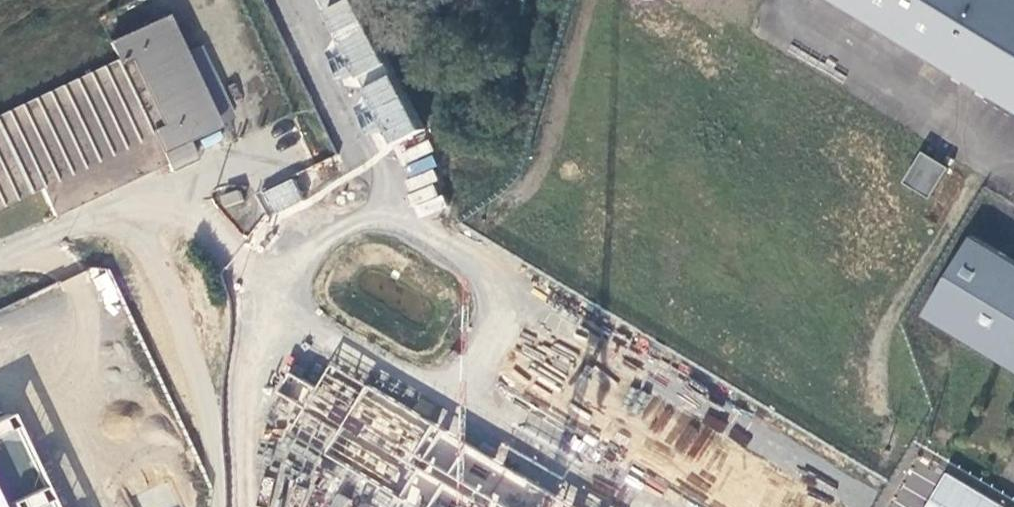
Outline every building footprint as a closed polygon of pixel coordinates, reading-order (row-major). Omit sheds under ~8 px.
[(355,0),(320,0),(314,3),(389,150),(423,133),(355,0)] [(1013,110),(1013,0),(833,0),(1013,110)] [(118,59),(0,114),(0,206),(41,186),(54,215),(166,163),(170,171),(195,159),(186,140),(233,118),(221,94),(198,104),(176,57),(172,48),(178,45),(165,17),(110,42),(118,59)] [(221,94),(199,46),(176,57),(198,104),(221,94)] [(923,151),(904,183),(932,199),(951,167),(923,151)] [(224,207),(244,201),(240,189),(220,195),(224,207)] [(924,318),(1013,373),(1013,263),(973,238),(924,318)] [(95,279),(108,305),(119,299),(106,274),(95,279)] [(296,429),(417,506),(578,506),(341,362),(326,383),(302,369),(291,389),(311,403),(296,429)] [(11,416),(0,421),(0,506),(56,506),(11,416)] [(950,466),(926,506),(1013,506),(950,466)]
